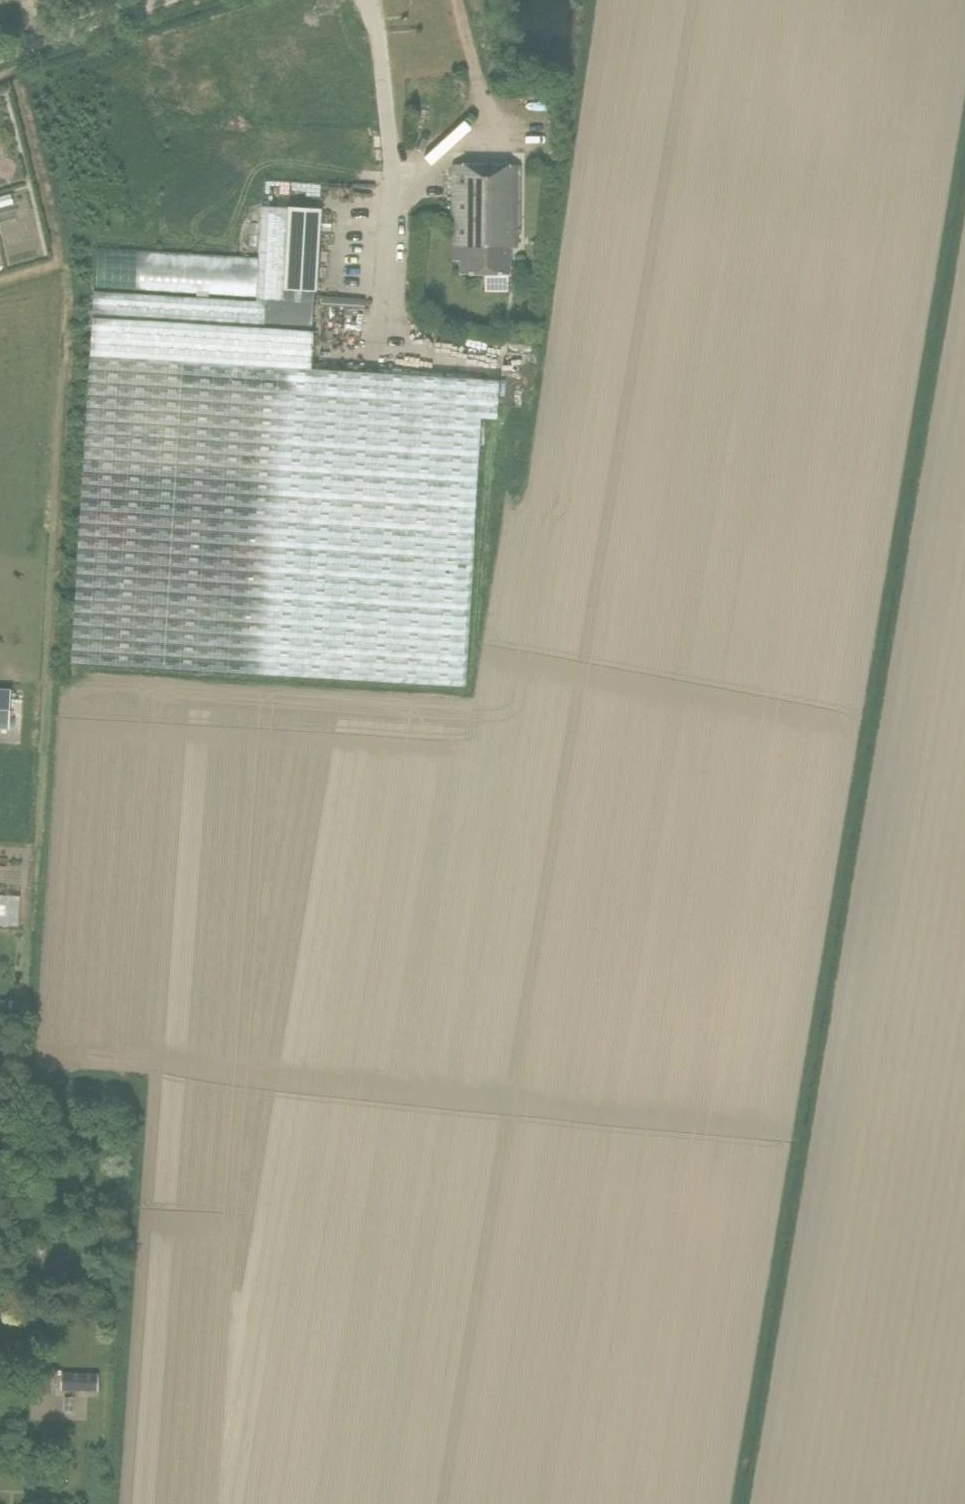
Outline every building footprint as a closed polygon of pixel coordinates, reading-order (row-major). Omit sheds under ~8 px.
[(508,291),(508,273),(509,273),(510,247),(517,247),(517,232),(520,232),(520,164),(452,163),(452,260),(460,260),(460,273),(485,273),(485,291),(508,291)] [(316,290),(321,208),(288,206),(283,289),(316,290)] [(103,250),(101,287),(245,294),(246,268),(255,268),(256,258),(103,250)] [(265,298),(265,301),(94,291),(71,661),(464,685),(481,416),(497,417),(499,380),(310,368),(312,329),(263,326),(264,323),(311,326),(313,300),(265,298)] [(9,702),(0,702),(0,739),(7,740),(9,702)] [(97,1371),(61,1371),(61,1389),(97,1389),(97,1371)]
